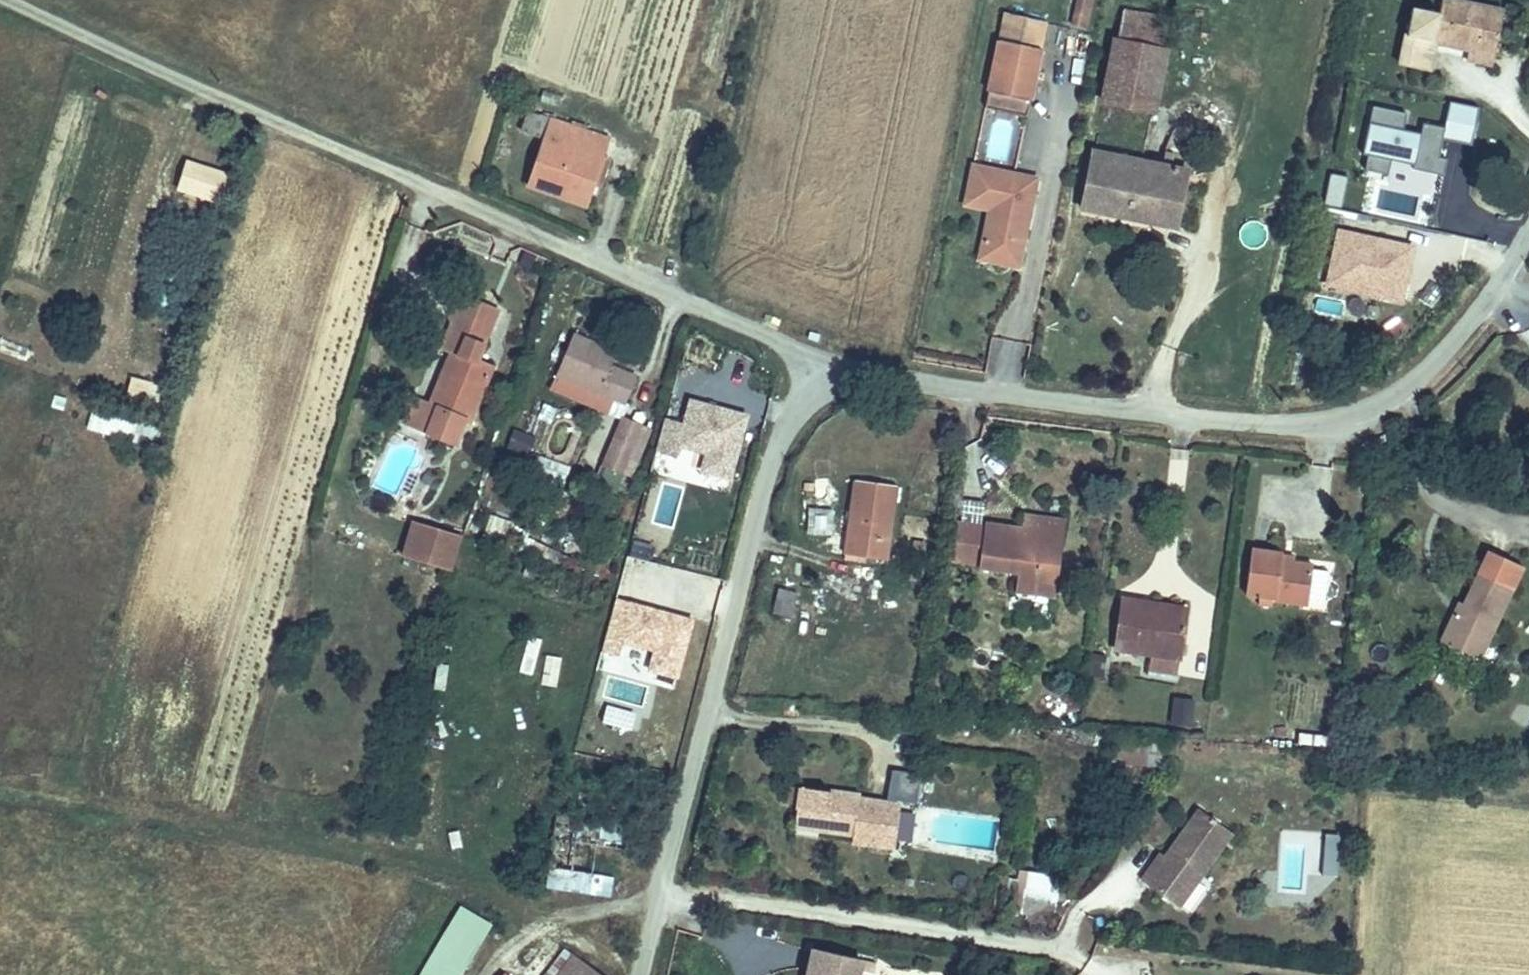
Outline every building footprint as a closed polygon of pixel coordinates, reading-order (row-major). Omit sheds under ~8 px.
[(1092,0),(1072,0),(1068,25),(1089,28),(1092,0)] [(1504,12),(1446,0),(1443,0),(1441,11),(1413,5),(1400,66),(1428,72),(1434,42),(1469,49),(1494,55),(1504,12)] [(1153,113),(1165,53),(1160,52),(1167,20),(1123,10),(1103,102),(1153,113)] [(1039,50),(1045,23),(1003,15),(998,42),(1039,50)] [(1026,116),(1039,50),(998,42),(985,108),(1026,116)] [(1492,66),(1494,55),(1469,49),(1467,61),(1492,66)] [(1438,160),(1442,142),(1470,148),(1479,110),(1449,104),(1444,130),(1423,125),(1420,136),(1403,132),(1406,115),(1372,108),(1362,157),(1367,158),(1364,172),(1387,177),(1390,163),(1414,168),(1413,171),(1443,178),(1446,161),(1438,160)] [(587,209),(594,185),(588,182),(595,158),(602,161),(608,141),(528,112),(522,131),(545,140),(530,189),(587,209)] [(989,119),(984,158),(1017,162),(1022,123),(989,119)] [(1176,228),(1187,172),(1093,152),(1081,209),(1106,214),(1108,204),(1127,208),(1125,218),(1176,228)] [(185,161),(178,183),(221,196),(228,174),(185,161)] [(1021,253),(1036,179),(972,167),(964,205),(989,210),(982,245),(1021,253)] [(1401,302),(1413,249),(1339,233),(1327,286),(1401,302)] [(1018,268),(1021,253),(982,245),(979,260),(1018,268)] [(478,361),(484,345),(476,342),(491,306),(465,295),(445,306),(451,325),(442,350),(451,353),(431,403),(437,407),(428,432),(455,445),(464,422),(468,424),(491,366),(478,361)] [(476,342),(484,345),(499,309),(491,306),(476,342)] [(576,338),(558,378),(624,408),(636,381),(605,367),(609,352),(576,338)] [(401,421),(428,432),(437,407),(431,403),(407,397),(401,421)] [(748,414),(687,399),(681,423),(667,419),(659,449),(676,453),(678,446),(704,453),(699,472),(730,480),(748,414)] [(164,421),(94,401),(87,427),(119,436),(114,454),(132,459),(139,434),(159,440),(164,421)] [(614,416),(601,467),(634,476),(647,425),(614,416)] [(517,431),(511,447),(534,455),(540,439),(517,431)] [(886,561),(896,486),(855,481),(845,555),(886,561)] [(810,515),(809,533),(826,534),(828,516),(810,515)] [(1061,535),(1063,522),(1025,517),(1023,530),(1061,535)] [(488,536),(510,535),(510,518),(488,518),(488,536)] [(1055,578),(1061,535),(1023,530),(986,525),(986,528),(957,524),(953,561),(981,565),(981,568),(1018,573),(1016,585),(1035,587),(1036,575),(1055,578)] [(407,560),(454,573),(464,540),(416,527),(407,560)] [(647,562),(652,544),(633,539),(628,557),(647,562)] [(1308,607),(1313,565),(1282,561),(1283,553),(1252,550),(1247,595),(1278,599),(1278,603),(1308,607)] [(1488,642),(1513,590),(1478,573),(1459,614),(1454,612),(1444,634),(1472,647),(1476,637),(1488,642)] [(1054,590),(1055,578),(1036,575),(1035,587),(1054,590)] [(774,587),(770,614),(790,617),(794,591),(774,587)] [(692,620),(619,600),(605,653),(620,657),(624,643),(652,650),(646,670),(677,678),(692,620)] [(1183,651),(1186,617),(1142,613),(1143,602),(1122,600),(1118,645),(1183,651)] [(1186,617),(1187,605),(1143,602),(1142,613),(1186,617)] [(523,636),(516,673),(531,676),(539,640),(523,636)] [(539,685),(556,687),(560,657),(543,654),(539,685)] [(1191,727),(1193,698),(1171,696),(1169,725),(1191,727)] [(1158,750),(1113,746),(1112,762),(1156,766),(1158,750)] [(890,770),(885,798),(914,803),(919,775),(890,770)] [(797,804),(799,788),(793,787),(791,803),(797,804)] [(894,840),(899,805),(859,800),(860,796),(799,788),(797,804),(794,827),(854,835),(853,841),(891,846),(889,862),(906,864),(909,842),(894,840)] [(909,842),(913,807),(899,805),(894,840),(909,842)] [(1179,907),(1232,834),(1199,810),(1146,883),(1179,907)] [(610,893),(619,826),(557,821),(546,886),(610,893)] [(1340,835),(1312,833),(1308,874),(1336,877),(1340,835)] [(1016,897),(1053,899),(1054,872),(1018,870),(1016,897)] [(491,925),(460,906),(417,974),(460,974),(491,925)] [(861,962),(813,951),(807,974),(858,974),(861,962)] [(571,954),(555,974),(599,974),(571,954)]
